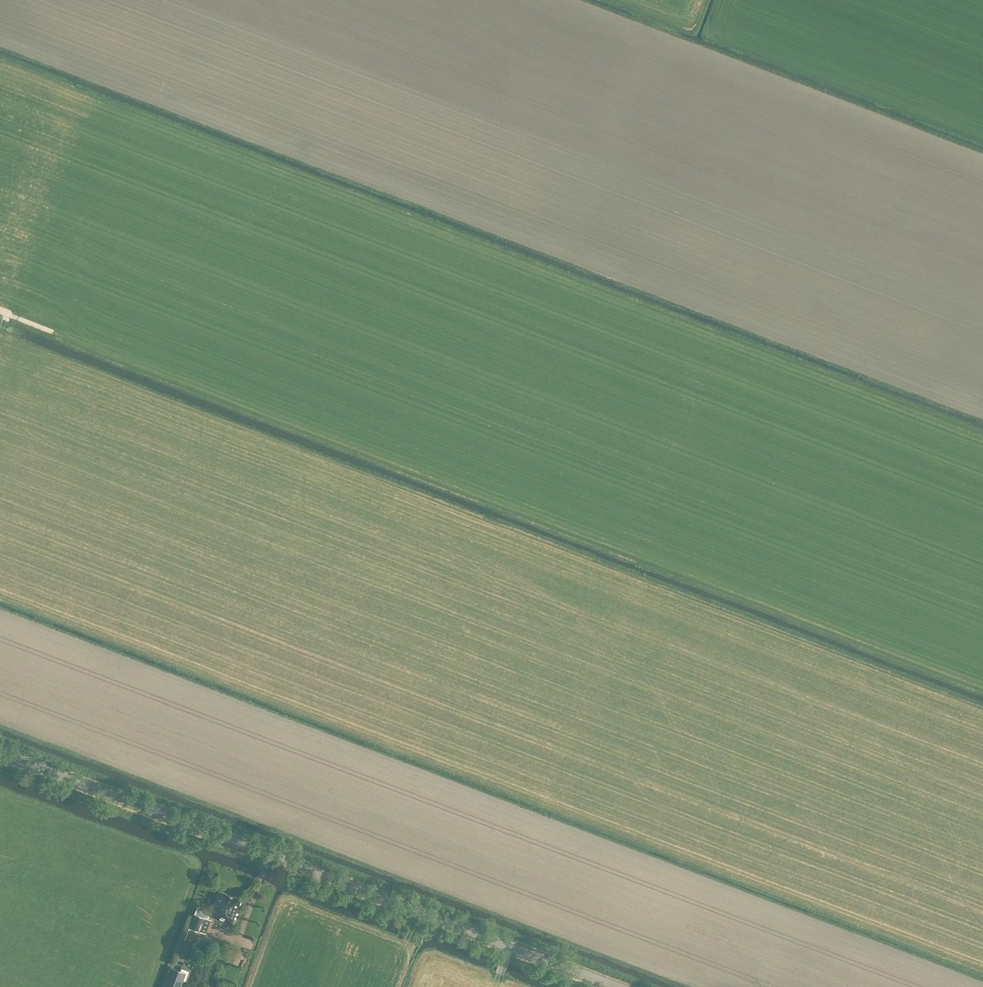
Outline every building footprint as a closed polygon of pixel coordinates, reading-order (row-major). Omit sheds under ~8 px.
[(215,919),(231,924),(241,899),(219,890),(211,912),(197,907),(187,934),(196,937),(198,931),(206,934),(211,920),(209,919),(210,916),(215,918),(215,919)] [(175,959),(164,986),(181,986),(190,965),(175,959)]
